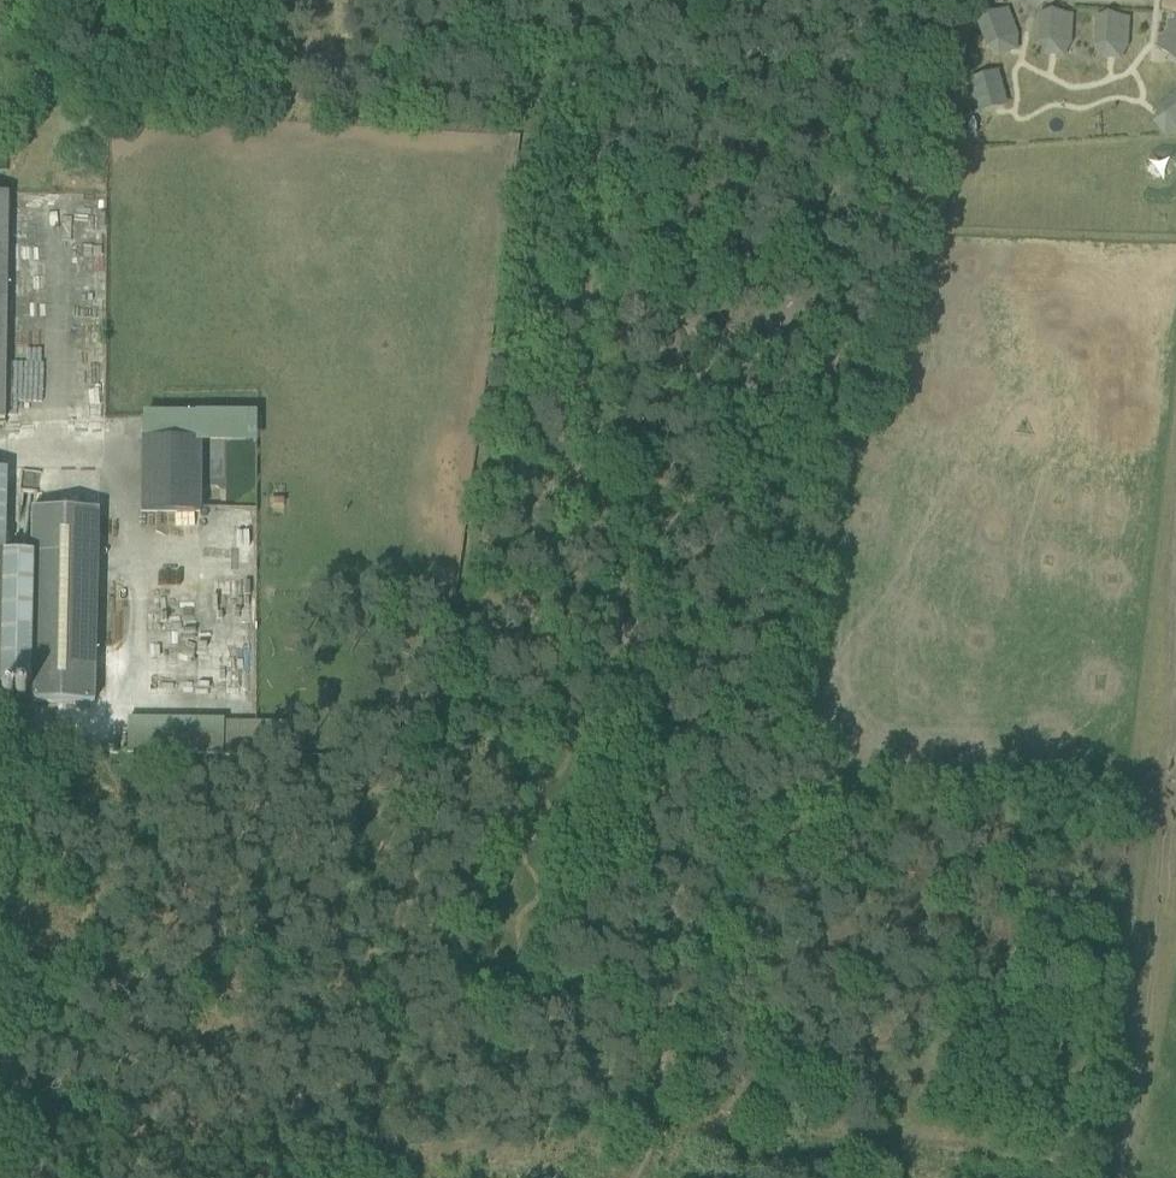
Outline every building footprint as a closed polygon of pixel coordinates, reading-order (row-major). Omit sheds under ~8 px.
[(1055,64),(1125,68),(1128,18),(1058,15),(1055,64)] [(6,420),(8,193),(0,193),(0,420),(6,420)] [(140,437),(141,512),(202,512),(202,437),(140,437)] [(1,688),(28,689),(27,701),(95,703),(99,510),(32,508),(31,556),(5,555),(7,469),(0,469),(0,688),(1,688)]
